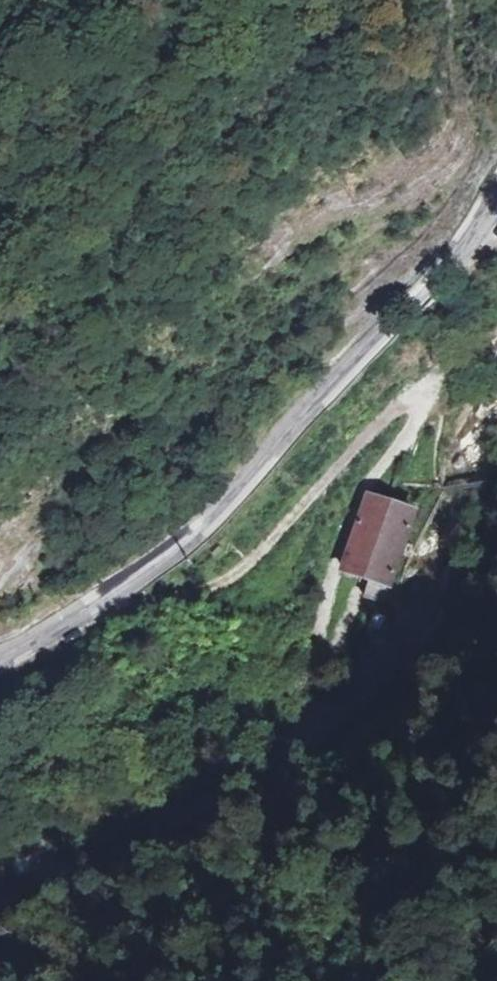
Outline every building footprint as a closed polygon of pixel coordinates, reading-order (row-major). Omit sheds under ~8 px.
[(426,508),(365,490),(342,568),(403,586),(408,567),(426,508)]
